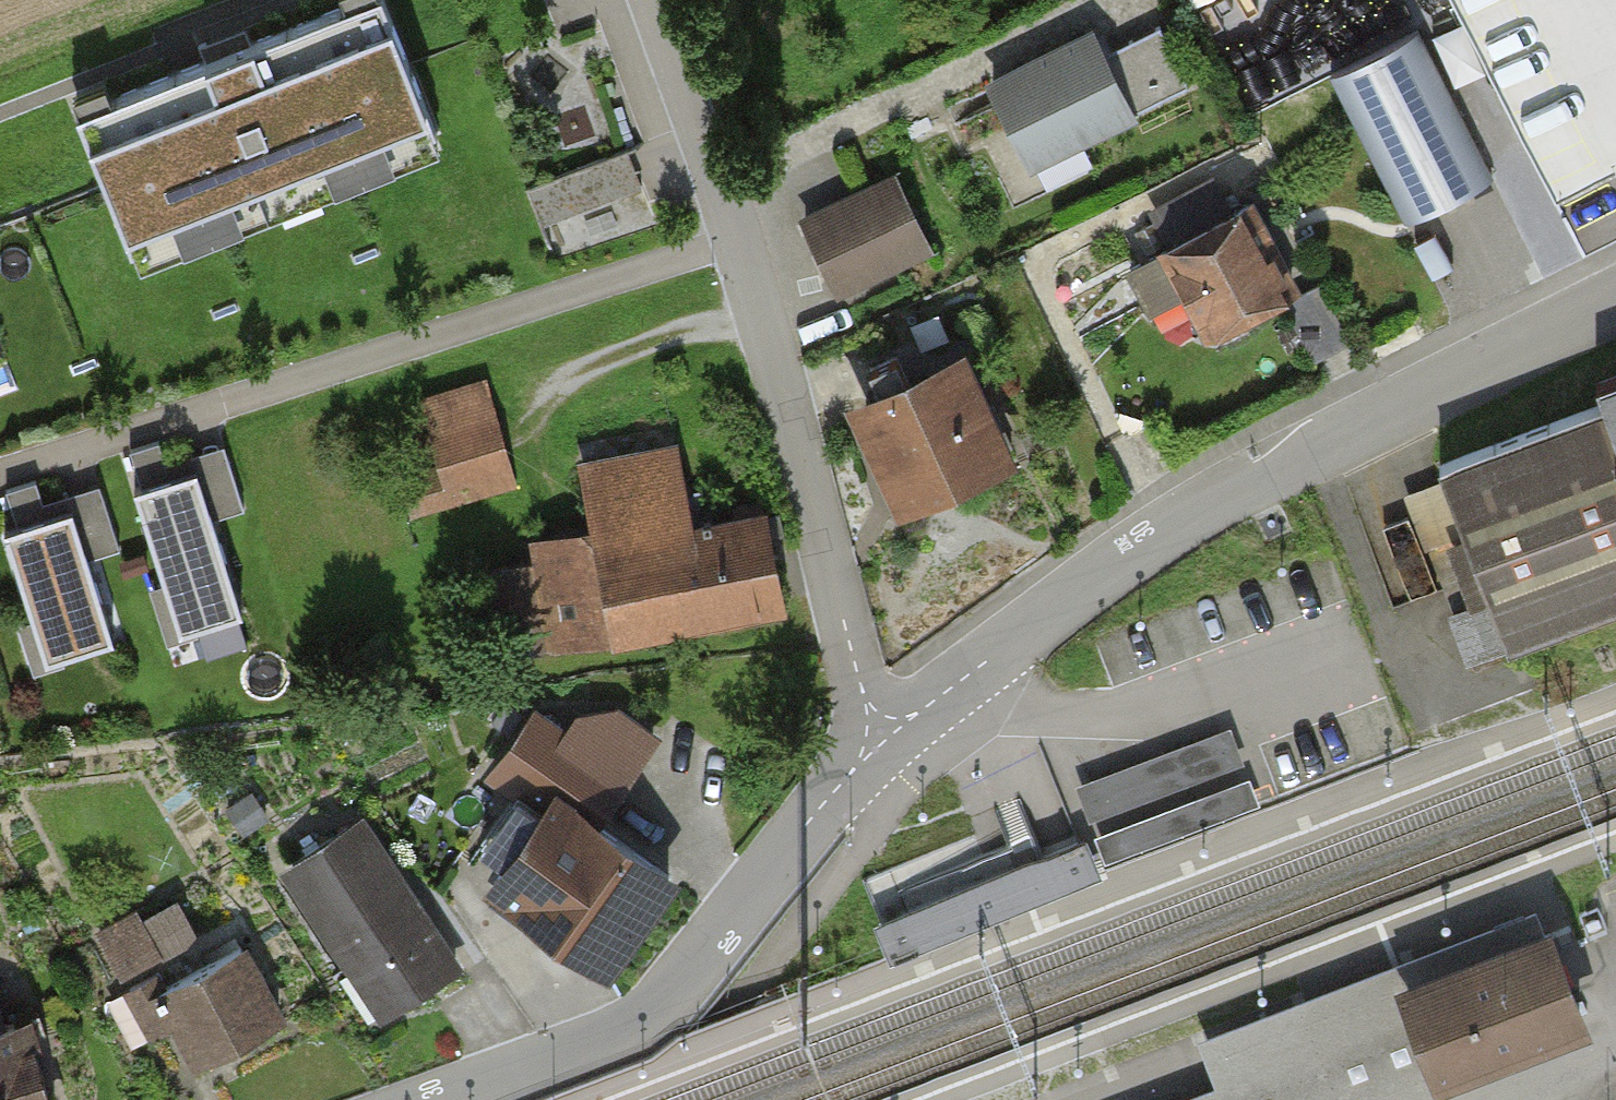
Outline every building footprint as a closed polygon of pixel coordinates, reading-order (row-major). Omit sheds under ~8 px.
[(383,0),(364,0),(81,112),(141,262),(441,143),(383,0)] [(1141,113),(1096,29),(992,84),(1037,168),(1141,113)] [(1414,43),(1333,82),(1407,233),(1487,194),(1414,43)] [(556,220),(648,187),(632,142),(540,176),(556,220)] [(895,178),(805,224),(844,299),(934,252),(895,178)] [(1257,211),(1176,254),(1226,345),(1307,301),(1257,211)] [(963,366),(847,421),(898,527),(1014,472),(963,366)] [(445,486),(515,469),(492,378),(423,395),(445,486)] [(1615,627),(1615,421),(1450,484),(1518,664),(1615,627)] [(206,443),(220,514),(244,509),(231,438),(206,443)] [(781,598),(760,495),(687,510),(675,451),(584,469),(598,538),(471,563),(490,655),(781,598)] [(243,611),(197,467),(135,486),(181,631),(243,611)] [(96,543),(122,535),(106,487),(80,495),(96,543)] [(112,634),(72,510),(9,530),(49,654),(112,634)] [(1077,784),(1090,820),(1244,763),(1230,726),(1077,784)] [(1248,777),(1096,835),(1106,864),(1259,806),(1248,777)] [(618,982),(689,886),(571,799),(499,895),(618,982)] [(375,817),(291,870),(389,1027),(473,974),(375,817)] [(1026,861),(878,920),(892,955),(1039,897),(1101,872),(1087,837),(1026,861)] [(1520,1069),(1516,1057),(1505,1062),(1452,1082),(1443,1086),(1436,1067),(1406,992),(1500,955),(1495,942),(1536,926),(1541,939),(1548,936),(1539,912),(1348,986),(1196,1045),(1213,1091),(1191,1099),(1439,1099),(1520,1069)] [(1500,955),(1406,992),(1436,1067),(1443,1086),(1452,1082),(1505,1062),(1516,1057),(1585,1030),(1548,936),(1541,939),(1536,926),(1495,942),(1500,955)] [(203,1083),(292,1032),(250,957),(160,1008),(203,1083)] [(0,1040),(0,1099),(67,1099),(43,1026),(0,1040)]
